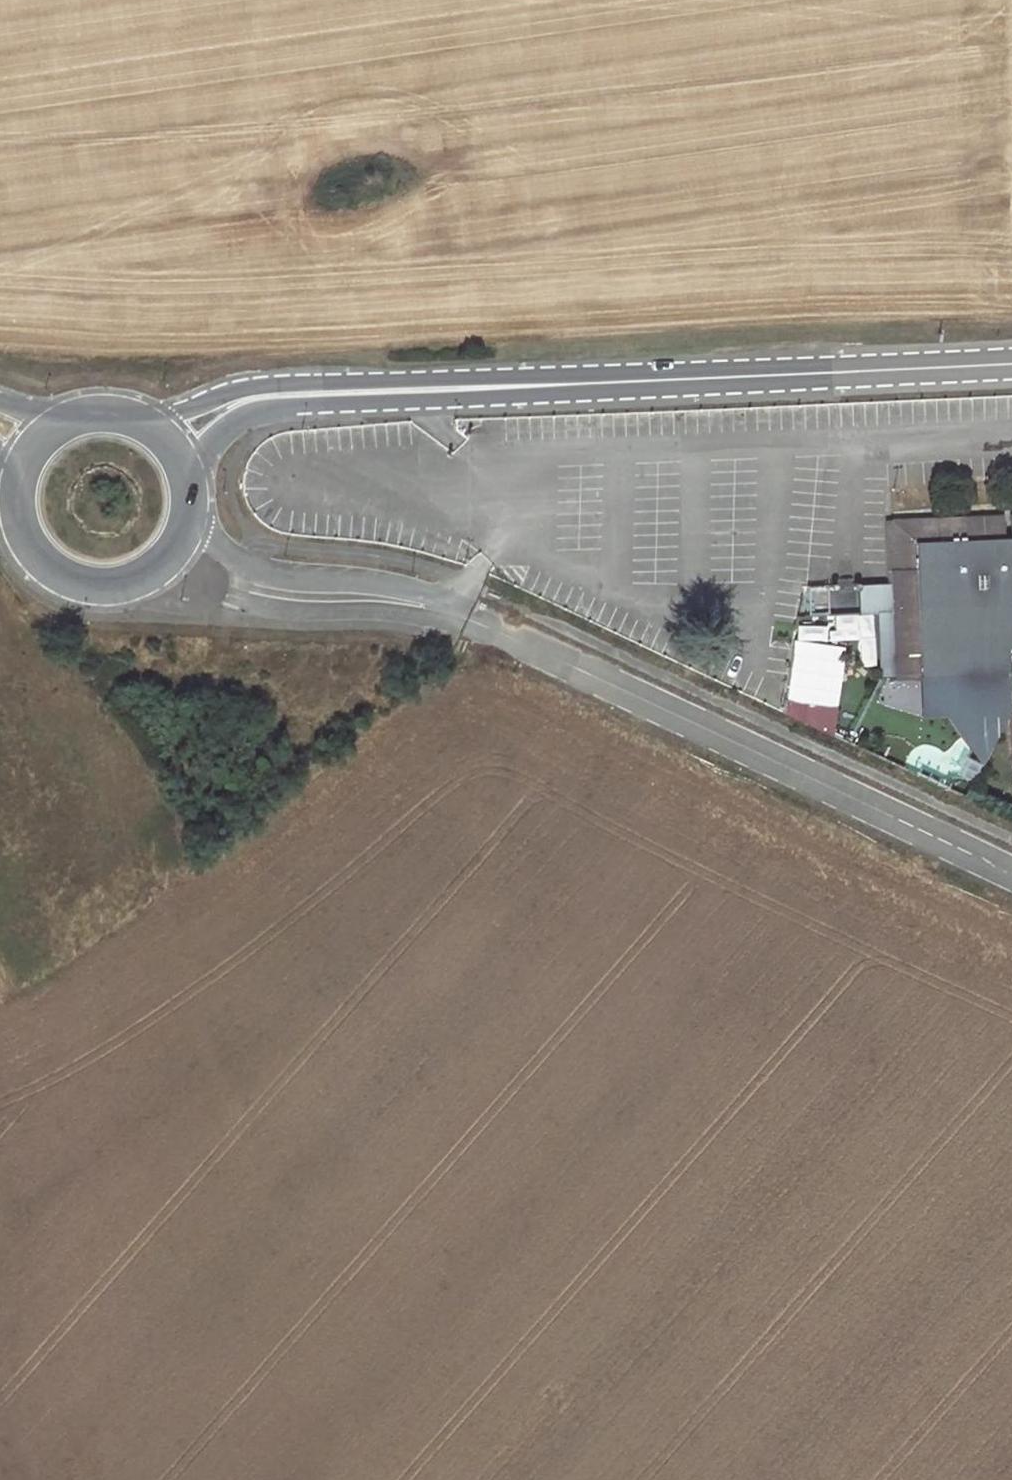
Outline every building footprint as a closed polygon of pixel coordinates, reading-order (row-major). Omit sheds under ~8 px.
[(997,517),(998,540),(994,541),(993,517),(886,520),(882,520),(883,581),(887,677),(914,673),(915,712),(940,711),(978,764),(1011,693),(1011,517),(997,517)]
